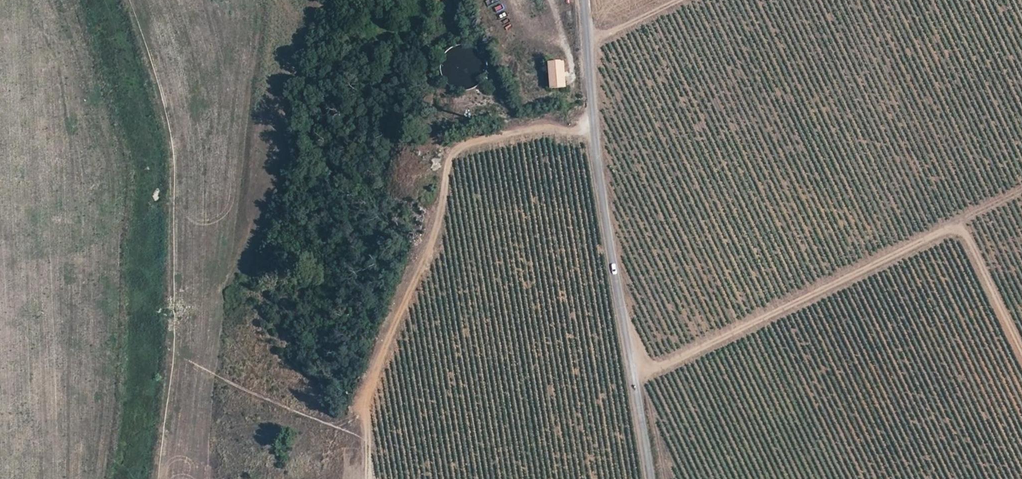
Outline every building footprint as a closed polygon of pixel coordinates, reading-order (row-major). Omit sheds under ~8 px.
[(551,88),(566,87),(564,62),(549,64),(551,88)]
